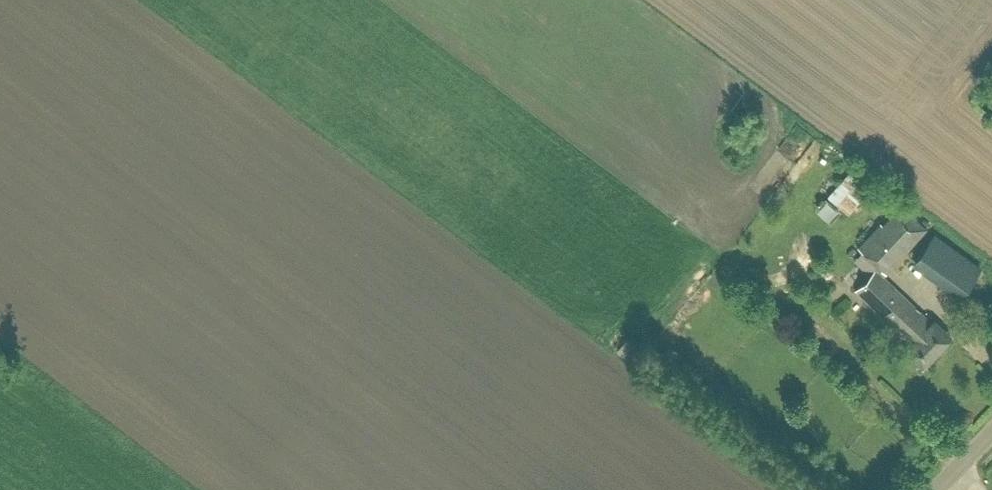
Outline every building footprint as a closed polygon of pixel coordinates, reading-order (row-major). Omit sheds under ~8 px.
[(852,211),(873,187),(854,171),(833,195),(852,211)] [(853,290),(908,342),(909,343),(903,350),(920,367),(949,337),(931,320),(929,322),(881,276),(926,228),(898,202),(857,247),(876,265),(853,290)] [(926,241),(938,250),(946,238),(935,230),(926,241)] [(981,263),(969,255),(948,285),(959,293),(981,263)]
